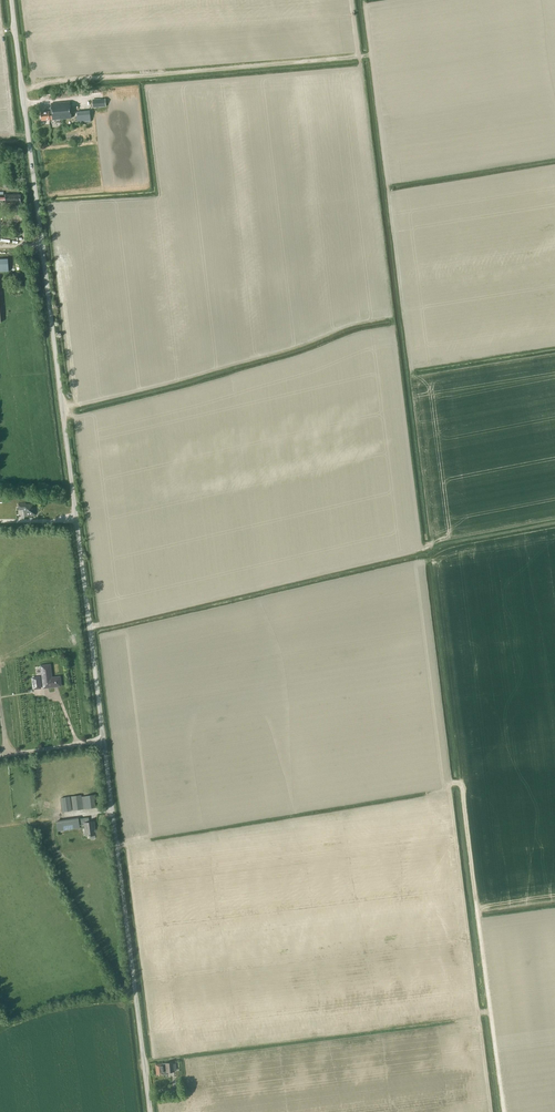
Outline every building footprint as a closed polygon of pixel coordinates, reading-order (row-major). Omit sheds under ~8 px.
[(106,107),(105,98),(92,99),(93,108),(106,107)] [(41,121),(71,118),(70,102),(51,104),(52,111),(49,111),(41,112),(41,121)] [(78,122),(89,120),(88,111),(77,112),(78,122)] [(21,203),(21,195),(0,195),(0,203),(21,203)] [(9,271),(8,259),(0,259),(0,272),(9,271)] [(35,515),(34,504),(25,504),(25,503),(18,504),(19,510),(23,509),(24,516),(35,515)] [(18,617),(20,625),(32,622),(30,614),(18,617)] [(44,688),(61,686),(60,677),(53,678),(51,677),(50,665),(41,666),(44,688)] [(83,809),(81,797),(81,795),(71,797),(73,810),(83,809)] [(86,796),(85,796),(87,808),(88,808),(95,807),(93,795),(86,796)] [(63,812),(71,810),(70,797),(61,798),(63,812)] [(58,830),(81,827),(79,817),(57,819),(58,830)] [(95,835),(94,821),(89,822),(88,818),(81,819),(81,825),(84,824),(86,836),(89,835),(89,837),(90,838),(92,839),(93,839),(95,838),(95,836),(95,835)] [(176,1063),(173,1063),(173,1062),(155,1064),(157,1075),(164,1074),(164,1075),(167,1075),(167,1072),(174,1071),(174,1070),(177,1070),(176,1063)]
